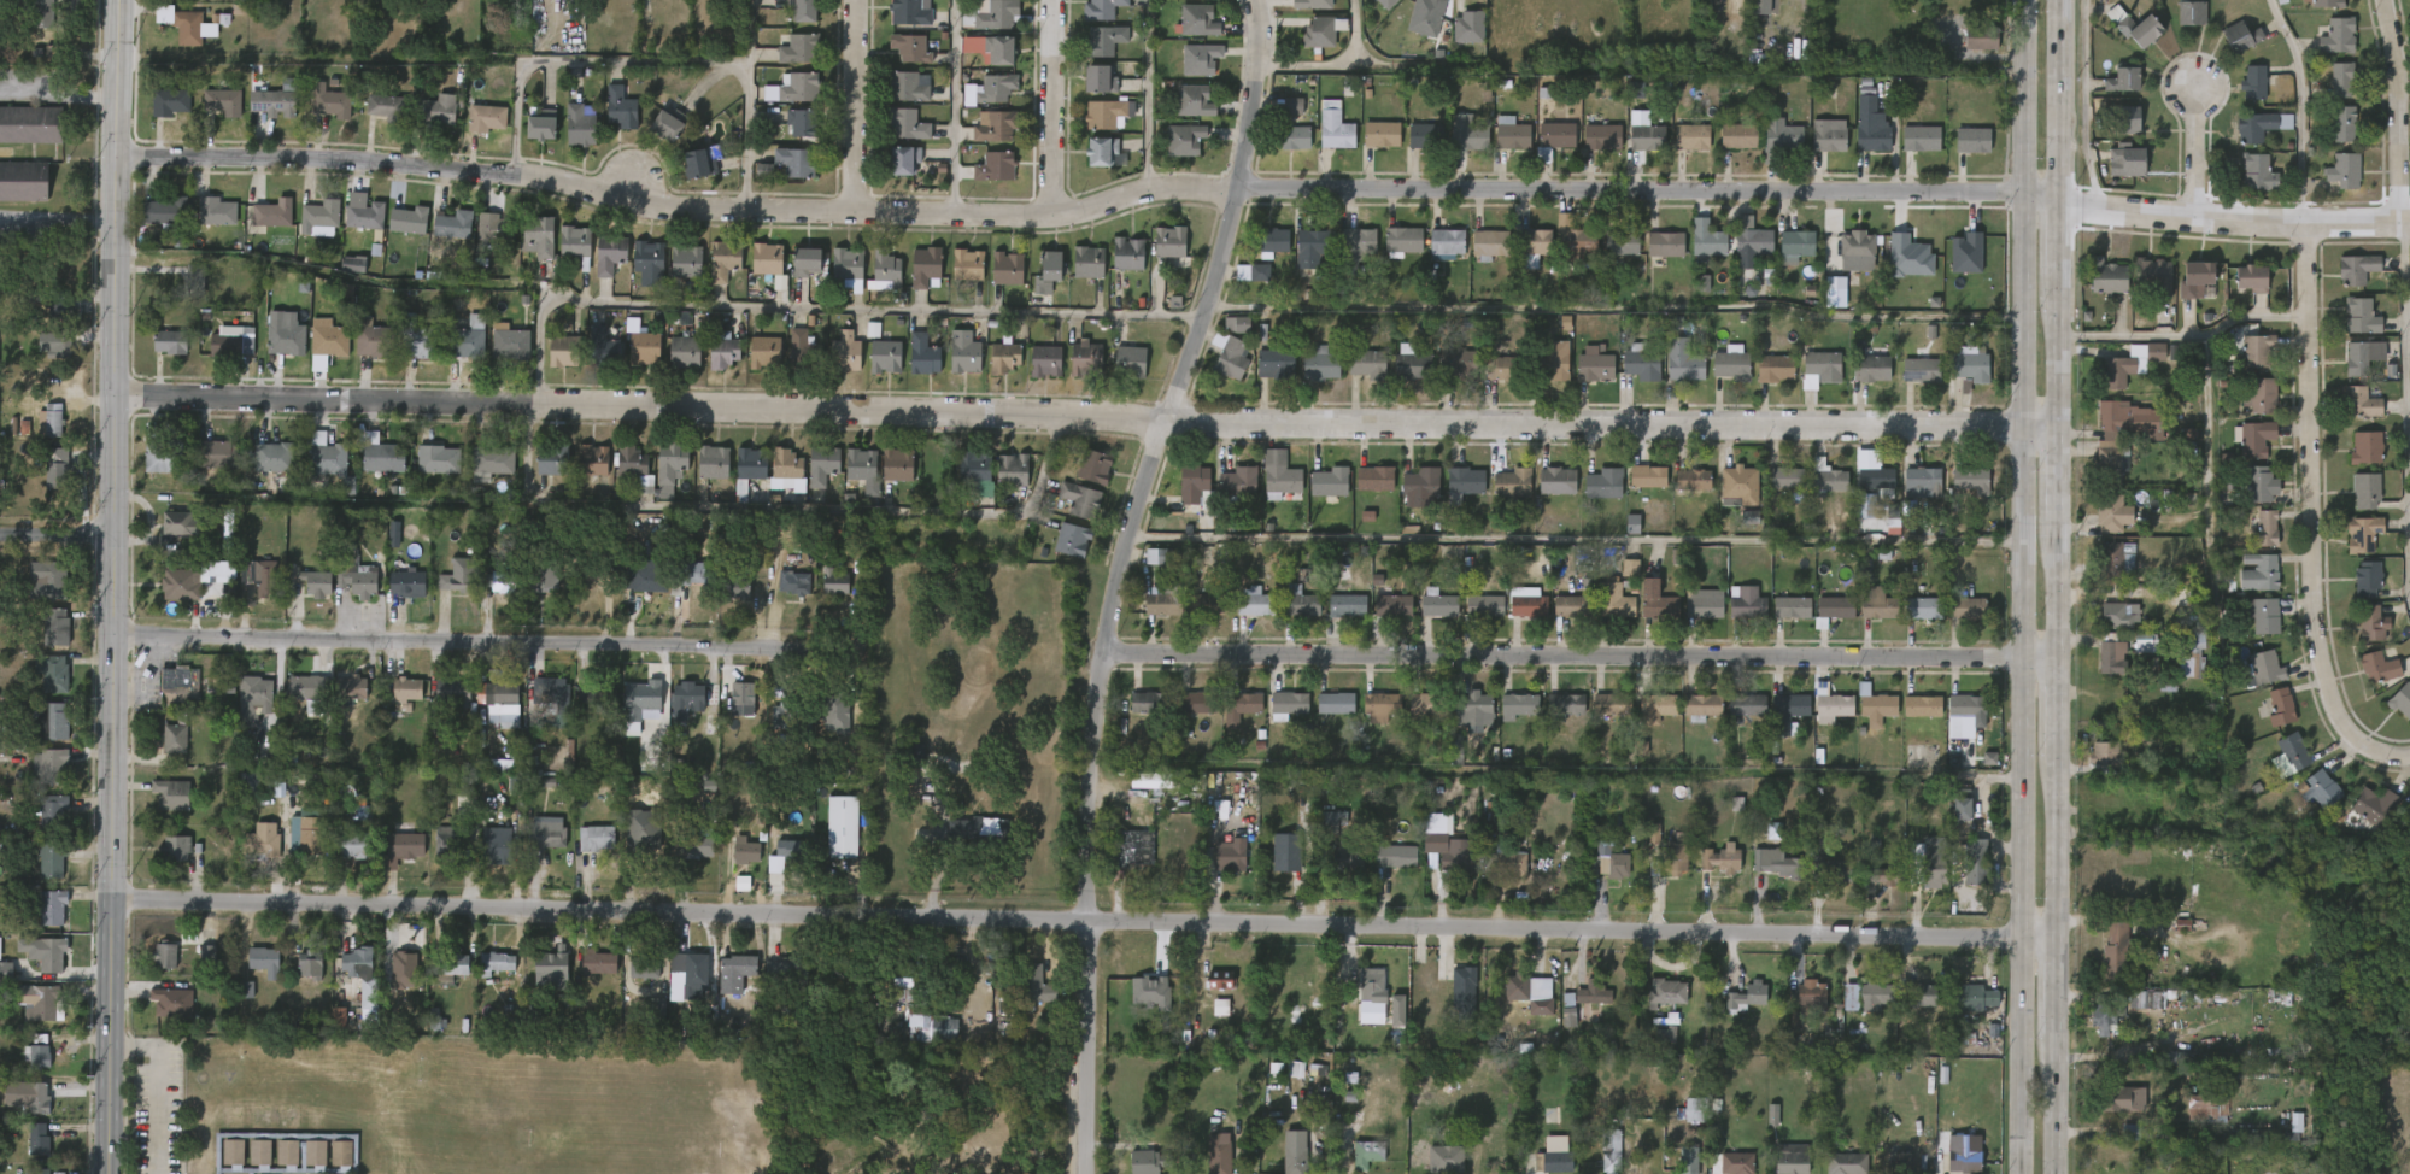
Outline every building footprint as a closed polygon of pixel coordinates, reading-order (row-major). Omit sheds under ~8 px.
[(33,29),(33,0),(53,0),(53,29),(33,29)] [(65,24),(66,0),(93,0),(93,7),(81,7),(81,24),(65,24)] [(786,11),(786,0),(819,0),(819,11),(819,23),(792,22),(792,11),(786,11)] [(891,4),(891,0),(920,0),(920,8),(931,8),(931,24),(889,23),(890,11),(887,11),(887,4),(891,4)] [(989,14),(989,0),(1019,0),(1018,17),(1012,17),(1012,25),(1014,25),(1013,30),(973,29),(973,14),(989,14)] [(1089,4),(1089,0),(1128,0),(1128,6),(1113,6),(1113,20),(1081,20),(1083,4),(1089,4)] [(1292,8),(1292,0),(1331,0),(1331,10),(1292,8)] [(1383,10),(1373,0),(1392,0),(1383,10)] [(1403,29),(1411,0),(1440,0),(1443,1),(1432,37),(1403,29)] [(1771,0),(1751,0),(1751,14),(1770,15),(1771,0)] [(2180,24),(2180,0),(2192,0),(2192,1),(2206,1),(2206,25),(2180,24)] [(2301,2),(2313,3),(2313,7),(2344,8),(2344,0),(2301,0),(2301,2)] [(1215,5),(1215,19),(1213,18),(1212,22),(1224,22),(1224,34),(1183,33),(1184,4),(1215,5)] [(2118,5),(2134,25),(2150,13),(2164,31),(2156,37),(2158,41),(2152,46),(2150,42),(2139,52),(2128,37),(2125,40),(2106,14),(2118,5)] [(1460,41),(1450,40),(1450,17),(1458,17),(1458,11),(1479,10),(1479,41),(1460,41)] [(204,20),(204,46),(180,46),(180,27),(172,27),(174,11),(204,11),(204,20)] [(1343,13),(1342,30),(1331,30),(1331,47),(1300,47),(1300,31),(1303,31),(1303,24),(1306,24),(1308,16),(1331,16),(1331,18),(1335,18),(1335,13),(1343,13)] [(2351,31),(2351,36),(2353,35),(2352,54),(2344,54),(2344,52),(2316,53),(2315,36),(2328,36),(2327,17),(2352,16),(2353,31),(2351,31)] [(2244,19),(2250,33),(2262,27),(2268,37),(2233,55),(2221,31),(2244,19)] [(1984,51),(1966,51),(1966,27),(1998,28),(1996,51),(1984,51)] [(1113,58),(1084,58),(1084,41),(1089,41),(1089,28),(1127,28),(1127,42),(1113,42),(1113,58)] [(817,63),(778,63),(778,47),(790,47),(790,34),(820,34),(820,47),(817,47),(817,63)] [(923,41),(923,53),(932,53),(932,63),(901,61),(901,54),(898,54),(898,48),(890,48),(890,35),(923,35),(923,41)] [(1013,52),(1012,64),(984,64),(984,53),(980,53),(980,36),(1013,36),(1013,52)] [(1213,55),(1213,60),(1218,60),(1218,75),(1185,75),(1185,45),(1227,45),(1227,55),(1213,55)] [(2350,96),(2329,96),(2330,61),(2351,63),(2350,96)] [(2265,77),(2265,82),(2263,82),(2263,99),(2242,98),(2242,90),(2238,90),(2238,80),(2242,80),(2242,64),(2264,65),(2264,77),(2265,77)] [(1109,66),(1109,78),(1114,78),(1114,94),(1085,92),(1085,66),(1109,66)] [(2117,92),(2105,92),(2105,80),(2116,80),(2117,67),(2141,67),(2140,90),(2117,90),(2117,92)] [(816,102),(776,102),(776,86),(780,86),(780,75),(819,74),(816,102)] [(917,77),(917,87),(930,87),(930,101),(889,101),(889,88),(886,88),(886,81),(889,81),(889,74),(917,74),(917,77)] [(1007,101),(975,101),(975,84),(983,84),(983,75),(1018,75),(1018,89),(1010,89),(1010,93),(1007,93),(1007,101)] [(621,84),(621,87),(626,87),(626,100),(635,100),(635,129),(618,129),(618,123),(605,123),(605,84),(621,84)] [(1208,100),(1208,102),(1220,102),(1219,115),(1179,115),(1179,84),(1213,84),(1213,100),(1208,100)] [(1875,88),(1875,96),(1877,96),(1877,112),(1884,112),(1884,121),(1889,121),(1889,129),(1890,129),(1890,152),(1857,151),(1859,95),(1860,95),(1860,88),(1875,88)] [(192,89),(190,111),(174,111),(174,116),(153,116),(154,89),(192,89)] [(240,90),(240,118),(223,117),(223,110),(203,110),(203,89),(240,90)] [(294,93),(293,118),(281,118),(281,113),(257,112),(257,92),(294,93)] [(351,94),(350,121),(335,119),(335,115),(311,113),(312,92),(351,94)] [(407,98),(405,125),(388,123),(389,116),(367,113),(369,94),(407,98)] [(463,99),(462,111),(455,110),(453,125),(415,122),(417,100),(435,101),(435,94),(455,95),(455,99),(463,99)] [(489,98),(489,106),(506,107),(505,129),(487,128),(487,133),(467,131),(468,104),(474,104),(475,96),(489,98)] [(1303,115),(1303,99),(1284,99),(1284,115),(1303,115)] [(1125,117),(1125,129),(1090,128),(1090,122),(1087,122),(1087,115),(1090,115),(1090,100),(1130,101),(1130,117),(1125,117)] [(1341,100),(1341,123),(1355,124),(1354,148),(1318,147),(1320,100),(1341,100)] [(581,102),(581,105),(593,105),(594,143),(586,143),(586,146),(580,146),(580,145),(565,145),(564,102),(581,102)] [(2141,134),(2117,135),(2117,106),(2141,105),(2141,134)] [(64,143),(0,143),(0,106),(64,107),(64,143)] [(2353,106),(2353,111),(2356,111),(2356,117),(2353,117),(2353,141),(2317,140),(2317,133),(2333,133),(2333,106),(2353,106)] [(536,110),(536,118),(552,118),(552,140),(540,140),(540,142),(534,142),(534,140),(524,140),(524,118),(528,118),(528,107),(536,107),(536,110)] [(676,113),(684,119),(681,123),(684,125),(669,145),(657,139),(658,135),(647,128),(658,110),(667,116),(670,111),(676,113)] [(814,111),(813,137),(791,137),(791,125),(786,124),(786,110),(814,111)] [(932,140),(891,140),(892,128),(887,128),(887,110),(917,110),(916,124),(932,125),(932,140)] [(1010,141),(971,140),(971,125),(987,125),(987,111),(1018,111),(1018,129),(1010,129),(1010,141)] [(1649,111),(1649,127),(1664,127),(1664,151),(1630,149),(1630,111),(1649,111)] [(1489,125),(1488,149),(1466,148),(1466,152),(1448,152),(1448,129),(1453,129),(1453,113),(1472,115),(1472,125),(1489,125)] [(2262,129),(2262,143),(2240,142),(2240,140),(2236,140),(2238,133),(2235,133),(2235,113),(2276,115),(2276,129),(2262,129)] [(1530,148),(1495,147),(1496,116),(1514,116),(1514,124),(1530,124),(1530,148)] [(1830,119),(1830,128),(1847,128),(1846,151),(1811,151),(1812,119),(1830,119)] [(1400,123),(1398,147),(1364,146),(1364,122),(1400,123)] [(1540,163),(1536,163),(1536,147),(1538,147),(1538,123),(1575,123),(1575,148),(1552,148),(1550,163),(1540,163)] [(1443,125),(1443,149),(1407,148),(1408,124),(1443,125)] [(1710,125),(1708,149),(1675,149),(1675,124),(1710,125)] [(1758,125),(1757,149),(1722,148),(1723,124),(1758,125)] [(1198,137),(1198,141),(1202,141),(1202,155),(1169,154),(1169,125),(1210,125),(1210,137),(1198,137)] [(1620,125),(1619,149),(1583,149),(1584,125),(1620,125)] [(1309,151),(1280,149),(1282,127),(1310,127),(1309,151)] [(1769,149),(1766,149),(1766,127),(1804,127),(1804,151),(1769,149)] [(1907,151),(1901,151),(1902,127),(1940,128),(1940,152),(1907,151)] [(1990,153),(1957,152),(1958,129),(1990,129),(1990,153)] [(1118,139),(1118,154),(1126,154),(1126,165),(1113,165),(1109,166),(1109,168),(1087,168),(1087,157),(1085,157),(1085,149),(1087,149),(1087,139),(1118,139)] [(717,147),(720,159),(715,160),(717,172),(686,181),(680,154),(717,145),(717,147)] [(911,147),(916,148),(916,163),(911,163),(911,175),(891,175),(891,168),(887,168),(887,157),(890,157),(890,147),(911,147)] [(820,169),(817,170),(817,177),(787,177),(787,164),(776,164),(776,148),(816,149),(816,163),(820,164),(820,169)] [(2146,148),(2147,176),(2123,177),(2123,163),(2111,163),(2111,149),(2146,148)] [(1016,166),(1014,166),(1014,181),(972,180),(973,165),(984,165),(984,152),(1013,153),(1013,160),(1016,160),(1016,166)] [(2246,152),(2246,153),(2268,153),(2268,172),(2276,172),(2276,189),(2241,189),(2241,172),(2244,172),(2244,169),(2241,169),(2240,152),(2246,152)] [(2357,181),(2357,188),(2335,189),(2335,181),(2323,181),(2323,168),(2333,168),(2333,153),(2358,153),(2358,181),(2357,181)] [(46,202),(0,202),(0,162),(46,163),(46,202)] [(362,194),(360,206),(369,207),(370,202),(383,204),(381,230),(344,225),(348,192),(362,194)] [(184,198),(184,224),(147,223),(148,202),(171,202),(171,196),(184,198)] [(216,196),(216,202),(231,202),(231,224),(195,223),(195,196),(216,196)] [(287,227),(287,229),(281,229),(281,227),(250,227),(250,205),(275,205),(275,198),(289,198),(289,227),(287,227)] [(338,199),(335,227),(298,225),(299,205),(321,206),(321,198),(338,199)] [(427,207),(427,234),(387,231),(388,210),(412,211),(414,206),(427,207)] [(469,211),(467,237),(447,235),(447,237),(442,237),(442,235),(429,235),(432,215),(451,216),(452,210),(469,211)] [(514,219),(512,242),(475,240),(476,212),(497,213),(497,218),(514,219)] [(1751,215),(1751,230),(1770,230),(1770,253),(1753,253),(1753,268),(1734,268),(1732,229),(1735,229),(1735,215),(1751,215)] [(553,217),(552,259),(534,259),(535,252),(523,252),(524,216),(553,217)] [(571,227),(571,229),(590,229),(587,272),(579,272),(579,258),(557,258),(558,227),(571,227)] [(1285,230),(1285,251),(1268,251),(1268,259),(1257,259),(1257,251),(1255,251),(1256,227),(1285,230)] [(1419,228),(1418,252),(1398,251),(1398,257),(1384,257),(1384,252),(1380,252),(1382,227),(1419,228)] [(1186,228),(1186,258),(1154,258),(1155,228),(1172,229),(1172,228),(1186,228)] [(1549,230),(1548,254),(1535,253),(1535,269),(1514,268),(1514,228),(1549,230)] [(1332,230),(1331,254),(1317,253),(1317,269),(1292,268),(1294,229),(1332,230)] [(1372,229),(1372,253),(1359,253),(1359,260),(1337,260),(1337,229),(1372,229)] [(1462,230),(1461,253),(1426,253),(1427,229),(1462,230)] [(1560,253),(1556,253),(1558,229),(1595,229),(1594,253),(1560,253)] [(1506,230),(1506,256),(1488,254),(1488,262),(1476,262),(1476,256),(1470,256),(1471,231),(1506,230)] [(1636,230),(1636,254),(1622,254),(1622,264),(1605,263),(1605,254),(1601,254),(1602,230),(1636,230)] [(1724,231),(1724,254),(1689,253),(1690,230),(1724,231)] [(1812,231),(1811,256),(1777,254),(1777,230),(1812,231)] [(1872,235),(1871,258),(1837,257),(1839,234),(1848,234),(1848,230),(1863,230),(1863,234),(1872,235)] [(1650,256),(1644,256),(1644,231),(1681,233),(1681,256),(1650,256)] [(1932,277),(1932,244),(1909,244),(1909,233),(1890,233),(1889,276),(1932,277)] [(1982,233),(1964,233),(1964,238),(1951,238),(1951,273),(1982,273),(1982,233)] [(621,235),(621,237),(628,237),(628,263),(614,263),(614,278),(597,278),(596,235),(621,235)] [(1143,241),(1142,270),(1113,269),(1114,237),(1124,237),(1124,240),(1143,241)] [(644,243),(664,242),(662,286),(651,284),(651,282),(640,281),(640,272),(631,271),(631,241),(644,241),(644,243)] [(719,241),(740,245),(740,270),(726,270),(726,284),(709,284),(709,241),(719,241)] [(781,269),(781,275),(770,275),(770,281),(762,281),(762,274),(751,274),(751,242),(781,245),(781,269)] [(680,245),(700,247),(700,277),(670,276),(670,245),(680,245)] [(845,248),(845,250),(863,250),(863,278),(842,278),(842,287),(831,287),(831,247),(845,248)] [(901,259),(899,289),(890,289),(890,283),(870,282),(873,247),(886,248),(886,257),(901,259)] [(939,247),(939,278),(937,278),(937,287),(928,287),(928,277),(926,277),(926,289),(910,289),(911,250),(939,247)] [(1087,247),(1087,250),(1104,250),(1104,278),(1074,277),(1074,247),(1087,247)] [(808,274),(808,278),(792,278),(792,272),(791,272),(791,250),(820,250),(820,274),(808,274)] [(966,250),(966,252),(983,252),(983,281),(952,281),(954,250),(966,250)] [(1003,256),(1005,256),(1005,253),(1024,254),(1022,284),(992,283),(993,251),(1003,252),(1003,256)] [(1045,295),(1030,295),(1030,275),(1039,276),(1039,252),(1061,252),(1061,281),(1049,281),(1049,295),(1045,295)] [(2104,254),(2104,265),(2107,265),(2107,263),(2128,264),(2128,292),(2092,292),(2092,254),(2104,254)] [(2146,256),(2146,259),(2152,259),(2152,260),(2156,260),(2156,258),(2172,260),(2172,298),(2156,298),(2156,282),(2136,282),(2136,256),(2146,256)] [(2364,271),(2364,286),(2341,286),(2341,278),(2338,278),(2338,256),(2379,256),(2379,271),(2364,271)] [(366,272),(365,257),(343,258),(343,273),(366,272)] [(2197,299),(2181,298),(2181,278),(2186,278),(2187,259),(2216,259),(2216,282),(2204,282),(2204,297),(2197,297),(2197,299)] [(2253,262),(2252,264),(2270,264),(2269,293),(2252,293),(2252,286),(2239,286),(2239,264),(2247,264),(2247,262),(2253,262)] [(1268,263),(1268,281),(1232,280),(1232,265),(1268,263)] [(206,264),(205,297),(177,295),(178,284),(184,284),(184,274),(175,274),(175,266),(187,266),(187,272),(188,272),(189,264),(206,264)] [(861,292),(862,281),(847,280),(846,291),(861,292)] [(2370,297),(2371,316),(2380,316),(2381,333),(2344,333),(2344,318),(2346,317),(2346,312),(2344,312),(2342,297),(2370,297)] [(417,323),(417,328),(442,328),(442,359),(418,359),(418,357),(404,357),(405,312),(417,312),(417,323)] [(483,323),(483,358),(446,356),(446,328),(468,328),(468,312),(483,312),(483,323)] [(1250,318),(1225,317),(1224,333),(1250,333),(1250,318)] [(351,327),(350,357),(328,354),(327,368),(312,368),(313,327),(321,327),(321,318),(333,318),(333,327),(351,327)] [(299,321),(299,325),(307,325),(306,357),(293,356),(293,353),(269,352),(270,324),(285,324),(286,319),(299,321)] [(506,324),(506,329),(529,329),(528,359),(504,359),(504,357),(491,357),(491,322),(506,322),(506,324)] [(618,339),(617,363),(587,362),(588,323),(604,323),(604,328),(609,328),(609,339),(618,339)] [(397,328),(395,357),(358,356),(359,327),(397,328)] [(851,330),(851,340),(860,341),(858,370),(828,370),(828,340),(838,340),(838,328),(851,330)] [(74,329),(74,347),(75,347),(75,353),(72,353),(72,356),(69,356),(69,358),(48,358),(48,350),(51,350),(51,334),(60,334),(60,329),(74,329)] [(188,330),(188,354),(168,353),(168,351),(156,351),(156,329),(188,330)] [(822,345),(821,372),(788,371),(790,329),(807,329),(807,337),(813,337),(813,344),(822,345)] [(1220,329),(1253,345),(1245,357),(1253,360),(1241,382),(1214,369),(1225,350),(1213,344),(1220,329)] [(729,335),(729,339),(740,339),(740,359),(731,359),(731,364),(726,364),(726,368),(709,369),(710,330),(729,330),(729,335)] [(981,371),(950,372),(951,330),(972,330),(971,342),(981,342),(981,371)] [(926,331),(926,346),(940,346),(940,366),(933,366),(933,372),(908,372),(908,331),(926,331)] [(638,365),(628,365),(628,333),(659,334),(658,364),(638,364),(638,365)] [(244,335),(242,356),(212,356),(212,334),(244,335)] [(579,335),(577,365),(549,366),(550,334),(579,335)] [(2262,366),(2244,366),(2244,334),(2276,334),(2276,346),(2270,346),(2270,366),(2262,366)] [(699,337),(698,366),(668,365),(669,336),(699,337)] [(1010,336),(1010,345),(1021,345),(1020,365),(1013,365),(1013,370),(1005,370),(1005,375),(991,375),(991,345),(1001,345),(1002,336),(1010,336)] [(1087,336),(1087,342),(1101,342),(1101,375),(1069,375),(1071,341),(1079,342),(1079,336),(1087,336)] [(1687,345),(1687,356),(1702,356),(1701,381),(1665,380),(1665,336),(1687,337),(1687,345)] [(780,339),(779,366),(760,365),(758,371),(749,370),(750,337),(780,339)] [(902,341),(901,372),(885,371),(885,369),(879,368),(879,374),(869,372),(870,339),(902,341)] [(1565,344),(1566,381),(1548,381),(1548,376),(1540,376),(1540,378),(1526,378),(1526,341),(1565,341),(1565,344)] [(1642,345),(1642,352),(1656,352),(1658,381),(1641,381),(1641,374),(1620,375),(1619,351),(1626,351),(1626,342),(1642,342),(1642,345)] [(2367,377),(2345,377),(2346,342),(2367,342),(2367,377)] [(1147,346),(1144,377),(1131,377),(1131,375),(1114,374),(1115,344),(1147,346)] [(1327,344),(1327,352),(1341,352),(1341,375),(1325,375),(1325,378),(1312,378),(1312,375),(1302,375),(1302,352),(1314,352),(1314,344),(1327,344)] [(1740,346),(1740,353),(1747,353),(1746,381),(1730,381),(1730,377),(1710,376),(1711,352),(1723,353),(1724,344),(1740,345),(1740,346)] [(1409,345),(1409,354),(1431,354),(1431,377),(1414,377),(1414,381),(1394,380),(1394,353),(1401,353),(1401,345),(1409,345)] [(1611,354),(1611,378),(1595,377),(1595,381),(1573,381),(1575,354),(1582,354),(1582,345),(1594,346),(1594,354),(1611,354)] [(1986,345),(1986,353),(1989,353),(1989,382),(1972,382),(1972,377),(1952,377),(1952,353),(1977,353),(1977,345),(1986,345)] [(1061,347),(1060,375),(1031,376),(1031,346),(1061,347)] [(1295,348),(1295,380),(1273,380),(1273,376),(1257,376),(1257,348),(1295,348)] [(1385,374),(1384,381),(1368,380),(1368,374),(1349,374),(1349,350),(1385,351),(1385,374)] [(1448,378),(1439,378),(1441,350),(1477,351),(1477,378),(1448,378)] [(1839,352),(1837,381),(1819,381),(1819,375),(1814,375),(1814,395),(1800,394),(1802,352),(1839,352)] [(1760,382),(1754,382),(1753,356),(1792,356),(1792,380),(1760,382)] [(1887,356),(1887,381),(1858,382),(1858,380),(1851,380),(1851,356),(1887,356)] [(1506,357),(1520,357),(1520,380),(1483,380),(1483,357),(1506,357)] [(1923,358),(1937,359),(1937,383),(1900,381),(1900,358),(1923,358)] [(2124,389),(2098,389),(2098,371),(2104,371),(2104,358),(2134,358),(2134,375),(2124,375),(2124,389)] [(2277,401),(2277,412),(2252,413),(2252,406),(2244,406),(2244,397),(2252,397),(2252,377),(2277,377),(2277,401)] [(2365,386),(2365,388),(2376,388),(2376,399),(2381,399),(2380,417),(2357,417),(2357,412),(2353,412),(2353,417),(2346,417),(2346,406),(2344,406),(2344,386),(2365,386)] [(2129,400),(2129,405),(2138,405),(2138,407),(2151,407),(2151,409),(2159,409),(2159,411),(2163,411),(2164,440),(2104,441),(2104,430),(2100,430),(2100,400),(2129,400)] [(63,406),(63,419),(65,419),(65,424),(63,424),(61,436),(46,436),(47,404),(63,404),(63,406)] [(2277,421),(2277,439),(2265,439),(2265,445),(2268,446),(2268,457),(2241,457),(2241,441),(2234,441),(2234,425),(2241,425),(2241,423),(2277,421)] [(327,446),(335,446),(335,444),(348,444),(347,474),(327,474),(327,482),(311,481),(312,430),(328,430),(327,446)] [(399,445),(399,447),(407,447),(406,471),(363,470),(364,444),(367,444),(367,430),(380,432),(380,444),(399,445)] [(2380,441),(2380,444),(2381,444),(2381,459),(2380,459),(2380,463),(2349,464),(2349,452),(2352,452),(2352,432),(2380,432),(2380,441)] [(183,472),(146,472),(146,441),(183,440),(183,472)] [(241,445),(241,468),(199,466),(199,440),(234,441),(234,445),(241,445)] [(292,441),(292,471),(252,469),(253,442),(278,444),(278,441),(292,441)] [(559,441),(559,444),(565,444),(565,474),(535,474),(535,441),(559,441)] [(626,442),(626,444),(634,444),(634,447),(637,447),(637,452),(647,453),(646,472),(652,472),(652,492),(637,492),(637,482),(623,482),(623,472),(616,472),(616,441),(626,442)] [(687,444),(687,469),(673,469),(673,483),(656,483),(657,441),(687,444)] [(590,442),(590,445),(606,445),(606,474),(576,474),(576,442),(590,442)] [(458,447),(457,472),(415,471),(416,444),(441,445),(441,447),(458,447)] [(728,446),(728,477),(697,476),(698,444),(708,444),(708,446),(728,446)] [(840,447),(838,471),(832,471),(833,468),(828,468),(828,472),(823,471),(822,487),(807,487),(808,445),(840,447)] [(517,451),(516,474),(494,474),(493,482),(474,482),(474,446),(509,447),(508,451),(517,451)] [(782,446),(782,447),(791,447),(791,452),(793,452),(793,457),(804,457),(805,492),(793,492),(793,487),(769,488),(769,476),(773,476),(773,446),(782,446)] [(913,448),(910,480),(880,479),(881,446),(913,448)] [(2118,489),(2099,489),(2099,446),(2122,446),(2123,485),(2118,485),(2118,489)] [(749,447),(749,450),(767,450),(767,471),(766,471),(766,477),(734,477),(733,447),(749,447)] [(858,447),(858,450),(876,448),(876,479),(879,479),(879,497),(863,497),(863,480),(845,480),(845,447),(858,447)] [(1285,448),(1285,468),(1302,468),(1302,492),(1280,492),(1280,499),(1266,499),(1266,492),(1263,492),(1265,447),(1285,448)] [(68,483),(68,488),(46,488),(47,448),(53,448),(52,462),(68,463),(68,483)] [(1115,474),(1110,486),(1080,475),(1089,448),(1116,458),(1112,472),(1115,474)] [(977,453),(993,453),(993,482),(996,482),(995,497),(980,497),(980,489),(975,489),(977,482),(962,482),(963,451),(977,451),(977,453)] [(1875,451),(1874,468),(1892,469),(1890,495),(1877,495),(1877,497),(1855,494),(1857,483),(1853,483),(1854,468),(1858,468),(1859,451),(1875,451)] [(1031,454),(1030,487),(998,485),(999,454),(1016,456),(1016,458),(1020,458),(1020,453),(1031,454)] [(1916,457),(1916,466),(1921,466),(1921,468),(1939,468),(1939,495),(1902,495),(1902,488),(1901,488),(1901,454),(1916,454),(1916,457)] [(1198,464),(1198,468),(1210,468),(1210,503),(1180,504),(1180,464),(1198,464)] [(1257,465),(1256,495),(1241,495),(1241,506),(1222,506),(1222,495),(1219,495),(1220,472),(1235,472),(1235,464),(1257,465)] [(1755,469),(1754,506),(1737,505),(1737,499),(1718,499),(1718,469),(1731,469),(1731,464),(1740,464),(1740,469),(1755,469)] [(1337,495),(1337,501),(1325,501),(1326,494),(1310,494),(1310,471),(1331,471),(1331,465),(1348,465),(1347,495),(1337,495)] [(1646,465),(1646,468),(1664,468),(1664,488),(1628,489),(1628,465),(1646,465)] [(2270,465),(2269,471),(2274,471),(2273,480),(2275,480),(2273,501),(2253,501),(2253,494),(2248,494),(2248,465),(2270,465)] [(1390,466),(1389,491),(1353,489),(1354,468),(1390,466)] [(1436,468),(1435,497),(1398,495),(1400,474),(1414,474),(1414,466),(1436,468)] [(1512,497),(1489,497),(1489,472),(1509,472),(1509,468),(1527,466),(1526,497),(1512,497)] [(1482,470),(1482,494),(1444,493),(1444,468),(1482,470)] [(1559,468),(1559,469),(1572,469),(1572,494),(1534,493),(1535,470),(1544,470),(1544,468),(1559,468)] [(1618,497),(1582,497),(1582,474),(1597,474),(1597,468),(1618,468),(1618,497)] [(1784,468),(1801,469),(1801,488),(1763,487),(1763,469),(1784,468)] [(1700,469),(1700,470),(1707,470),(1707,489),(1672,489),(1672,470),(1700,469)] [(1848,470),(1848,491),(1826,489),(1825,497),(1812,497),(1813,470),(1830,470),(1830,469),(1848,470)] [(1986,469),(1986,497),(1972,497),(1972,488),(1951,488),(1951,469),(1986,469)] [(2377,474),(2377,489),(2387,489),(2387,501),(2374,501),(2374,509),(2353,509),(2352,474),(2377,474)] [(1104,500),(1102,509),(1098,509),(1096,520),(1071,513),(1071,510),(1068,509),(1069,506),(1071,506),(1073,500),(1060,497),(1065,481),(1106,492),(1103,500),(1104,500)] [(1875,494),(1855,494),(1855,519),(1875,519),(1875,494)] [(2133,518),(2133,524),(2123,523),(2122,533),(2100,533),(2100,524),(2098,524),(2099,494),(2123,494),(2123,505),(2133,505),(2133,518)] [(1899,526),(1898,505),(1887,505),(1887,526),(1899,526)] [(203,518),(203,534),(159,533),(160,510),(189,511),(188,518),(203,518)] [(2277,520),(2277,529),(2280,529),(2280,546),(2254,546),(2254,534),(2258,534),(2258,510),(2277,510),(2277,520)] [(1626,534),(1639,535),(1640,515),(1627,515),(1626,534)] [(2381,516),(2382,534),(2373,534),(2373,553),(2345,553),(2345,539),(2347,539),(2347,534),(2345,534),(2345,517),(2381,516)] [(1095,529),(1091,540),(1087,539),(1085,547),(1090,548),(1087,558),(1052,548),(1054,544),(1055,545),(1057,530),(1059,532),(1062,521),(1095,529)] [(400,522),(389,522),(388,548),(399,548),(400,522)] [(618,570),(604,570),(604,538),(620,538),(618,570)] [(2135,544),(2134,580),(2100,579),(2101,542),(2135,544)] [(356,546),(356,567),(374,565),(373,551),(382,551),(383,567),(375,567),(376,594),(369,593),(369,601),(357,601),(357,595),(350,595),(350,585),(344,585),(344,588),(335,588),(335,583),(334,583),(333,546),(356,546)] [(1146,565),(1170,565),(1171,549),(1146,549),(1146,565)] [(2277,560),(2277,570),(2280,570),(2280,588),(2240,588),(2240,569),(2254,569),(2254,565),(2257,565),(2257,563),(2242,563),(2242,553),(2277,553),(2277,560)] [(473,558),(471,593),(457,593),(457,591),(435,589),(435,574),(450,574),(450,557),(473,558)] [(562,558),(562,595),(528,595),(529,557),(562,558)] [(657,559),(657,568),(667,568),(667,592),(623,591),(623,569),(643,568),(643,559),(657,559)] [(274,560),(275,593),(263,593),(263,598),(254,598),(254,580),(239,580),(239,560),(274,560)] [(1622,576),(1638,577),(1639,561),(1622,560),(1622,576)] [(68,600),(30,599),(30,562),(68,563),(68,600)] [(297,562),(297,571),(306,571),(306,567),(329,567),(329,571),(332,571),(330,593),(326,593),(326,598),(322,598),(322,599),(312,599),(312,594),(305,594),(305,581),(283,581),(283,562),(297,562)] [(2379,562),(2381,583),(2380,583),(2380,589),(2375,589),(2375,599),(2353,599),(2353,568),(2358,568),(2358,562),(2379,562)] [(706,563),(706,570),(715,570),(714,592),(702,591),(702,581),(690,581),(690,585),(679,585),(679,563),(706,563)] [(834,568),(834,573),(851,573),(850,594),(825,594),(826,588),(823,588),(823,568),(834,568)] [(198,570),(203,570),(201,600),(165,600),(165,592),(163,592),(163,579),(165,579),(165,569),(198,570)] [(814,574),(813,594),(792,594),(792,592),(780,591),(780,569),(794,570),(794,574),(814,574)] [(424,571),(424,595),(401,595),(395,594),(395,592),(387,592),(388,574),(394,574),(394,570),(424,571)] [(514,573),(514,592),(498,592),(491,591),(491,586),(482,586),(482,573),(514,573)] [(1618,581),(1630,580),(1629,587),(1622,586),(1622,595),(1635,597),(1635,616),(1597,615),(1599,581),(1603,581),(1603,575),(1618,575),(1618,581)] [(1660,576),(1659,595),(1679,597),(1679,617),(1642,617),(1643,576),(1660,576)] [(740,599),(726,598),(726,577),(754,577),(752,599),(740,599)] [(1181,580),(1183,615),(1145,615),(1145,587),(1160,587),(1160,594),(1169,594),(1169,580),(1181,580)] [(1300,583),(1301,594),(1320,594),(1320,614),(1284,614),(1284,594),(1286,594),(1286,582),(1300,582),(1300,583)] [(1276,593),(1274,615),(1237,614),(1237,593),(1248,593),(1249,585),(1260,585),(1260,593),(1276,593)] [(1755,586),(1755,598),(1764,598),(1764,616),(1725,617),(1725,597),(1736,597),(1736,586),(1755,586)] [(1882,598),(1896,599),(1895,618),(1858,617),(1858,598),(1865,598),(1865,586),(1882,586),(1882,598)] [(1391,587),(1391,594),(1412,595),(1412,615),(1373,615),(1373,594),(1376,595),(1376,587),(1391,587)] [(1435,587),(1435,595),(1454,597),(1454,617),(1417,616),(1418,597),(1423,597),(1423,587),(1435,587)] [(1688,617),(1684,617),(1684,591),(1720,591),(1720,617),(1688,617)] [(1196,615),(1191,615),(1191,593),(1227,593),(1227,615),(1196,615)] [(1339,614),(1339,617),(1333,617),(1333,614),(1329,614),(1329,594),(1366,594),(1366,614),(1339,614)] [(1476,616),(1464,616),(1464,595),(1501,595),(1501,616),(1476,616)] [(1513,616),(1507,615),(1507,595),(1544,597),(1544,616),(1513,616)] [(1556,616),(1552,616),(1552,597),(1588,597),(1588,616),(1556,616)] [(1776,617),(1770,617),(1770,598),(1808,598),(1808,618),(1776,617)] [(1819,629),(1811,629),(1811,617),(1814,617),(1814,598),(1852,598),(1852,618),(1825,618),(1825,629),(1819,629)] [(1940,599),(1939,620),(1901,618),(1902,598),(1940,599)] [(1951,620),(1946,620),(1946,598),(1984,598),(1984,620),(1951,620)] [(2280,614),(2280,635),(2254,635),(2254,616),(2251,616),(2251,598),(2280,598),(2280,614)] [(2139,604),(2139,627),(2122,628),(2122,626),(2101,626),(2103,603),(2139,604)] [(2377,614),(2381,626),(2379,626),(2379,629),(2383,629),(2383,641),(2359,642),(2359,616),(2358,616),(2357,605),(2377,605),(2377,614)] [(71,617),(70,646),(45,645),(46,609),(66,610),(66,617),(71,617)] [(2117,638),(2117,641),(2128,641),(2128,653),(2125,653),(2125,662),(2127,662),(2127,674),(2101,674),(2103,632),(2117,633),(2117,638)] [(2204,633),(2204,648),(2199,648),(2199,657),(2204,657),(2204,670),(2200,670),(2199,679),(2177,677),(2180,634),(2204,633)] [(2154,635),(2154,640),(2160,640),(2160,653),(2133,652),(2133,634),(2154,635)] [(2279,667),(2279,668),(2286,667),(2287,677),(2247,687),(2245,677),(2254,675),(2250,653),(2275,648),(2279,667)] [(2379,651),(2381,662),(2397,659),(2402,677),(2379,683),(2379,681),(2368,683),(2365,674),(2362,675),(2357,656),(2379,651)] [(61,663),(61,665),(70,665),(69,695),(43,695),(43,674),(35,674),(35,659),(45,659),(45,656),(61,656),(61,663)] [(192,665),(192,669),(199,670),(199,703),(180,703),(178,711),(165,711),(165,693),(162,693),(162,670),(177,670),(177,665),(192,665)] [(1236,671),(1236,693),(1263,693),(1263,712),(1239,712),(1239,727),(1221,727),(1221,671),(1236,671)] [(360,675),(360,677),(369,677),(369,700),(338,699),(338,679),(353,680),(353,675),(360,675)] [(262,677),(262,680),(274,681),(274,704),(258,704),(258,729),(240,729),(241,676),(262,677)] [(319,676),(319,677),(329,677),(329,700),(292,700),(292,676),(319,676)] [(406,676),(406,680),(424,680),(424,700),(395,702),(394,680),(400,680),(400,676),(406,676)] [(515,677),(515,686),(521,686),(521,729),(502,729),(502,723),(489,723),(489,705),(487,705),(487,683),(496,683),(496,677),(515,677)] [(571,685),(570,729),(544,729),(545,708),(534,706),(535,679),(568,679),(568,685),(571,685)] [(661,679),(659,708),(656,708),(656,717),(625,717),(626,683),(646,683),(647,679),(661,679)] [(456,680),(473,681),(473,704),(477,704),(477,715),(470,715),(470,709),(438,709),(438,680),(456,680)] [(788,681),(770,680),(769,698),(787,698),(788,681)] [(2405,681),(2409,686),(2409,722),(2409,723),(2394,709),(2391,711),(2382,704),(2405,681)] [(697,682),(697,686),(706,686),(706,705),(699,705),(699,708),(686,708),(686,722),(672,722),(672,699),(675,699),(675,686),(684,686),(684,682),(697,682)] [(757,688),(756,705),(733,705),(733,683),(750,683),(750,688),(757,688)] [(2289,693),(2291,693),(2298,720),(2271,727),(2269,716),(2275,715),(2269,691),(2287,686),(2289,693)] [(618,689),(617,710),(579,709),(580,688),(618,689)] [(1154,691),(1154,692),(1168,692),(1168,712),(1131,712),(1131,692),(1154,691)] [(1286,722),(1271,721),(1271,692),(1309,692),(1309,714),(1286,712),(1286,722)] [(1354,712),(1317,711),(1318,693),(1355,692),(1354,712)] [(1208,693),(1220,693),(1219,714),(1181,712),(1181,693),(1208,693)] [(1383,693),(1401,693),(1401,714),(1388,712),(1388,723),(1367,723),(1368,714),(1362,714),(1362,693),(1383,693)] [(1448,694),(1447,714),(1407,711),(1408,693),(1448,694)] [(1472,723),(1453,722),(1453,693),(1491,693),(1490,714),(1473,712),(1472,723)] [(1515,693),(1540,694),(1538,714),(1501,714),(1502,694),(1515,693)] [(1556,715),(1548,715),(1548,693),(1585,693),(1585,715),(1556,715)] [(1631,715),(1594,714),(1594,693),(1632,694),(1631,715)] [(1693,693),(1722,694),(1722,715),(1685,714),(1685,693),(1693,693)] [(1898,695),(1898,715),(1860,714),(1860,694),(1877,695),(1877,693),(1898,695)] [(824,694),(823,732),(849,733),(849,694),(824,694)] [(1660,726),(1640,724),(1640,694),(1677,694),(1677,715),(1660,714),(1660,726)] [(1766,695),(1766,716),(1728,715),(1728,694),(1766,695)] [(1773,735),(1772,694),(1811,694),(1810,715),(1790,715),(1790,735),(1773,735)] [(1841,695),(1854,694),(1854,716),(1834,715),(1834,723),(1817,723),(1817,695),(1833,695),(1833,694),(1841,694),(1841,695)] [(1942,715),(1905,715),(1905,695),(1942,695),(1942,715)] [(1970,695),(1986,697),(1986,716),(1949,717),(1949,695),(1970,695)] [(810,704),(809,740),(794,739),(796,728),(769,727),(770,705),(778,705),(778,700),(801,700),(801,704),(810,704)] [(63,703),(63,711),(69,711),(69,739),(46,739),(47,703),(63,703)] [(162,752),(162,724),(186,724),(184,752),(162,752)] [(2314,762),(2297,769),(2293,764),(2287,767),(2282,756),(2285,755),(2277,741),(2298,729),(2314,762)] [(2116,742),(2116,753),(2121,753),(2121,765),(2086,765),(2086,755),(2091,755),(2091,742),(2116,742)] [(926,768),(926,770),(908,769),(909,744),(927,745),(926,768)] [(61,783),(30,783),(30,753),(40,753),(40,749),(66,749),(65,762),(61,762),(61,783)] [(1983,765),(1997,765),(1997,753),(1983,753),(1983,765)] [(524,761),(524,775),(480,773),(481,759),(524,761)] [(2323,774),(2328,780),(2329,780),(2333,782),(2342,794),(2322,811),(2306,791),(2299,797),(2292,787),(2299,781),(2305,788),(2308,787),(2303,780),(2318,768),(2323,774)] [(1172,788),(1171,773),(1130,773),(1131,789),(1172,788)] [(521,777),(510,777),(510,796),(522,796),(521,777)] [(192,781),(190,812),(159,811),(160,797),(163,797),(163,793),(153,793),(153,781),(192,781)] [(1952,821),(1970,822),(1971,784),(1953,784),(1952,821)] [(2362,787),(2377,797),(2383,788),(2398,798),(2377,829),(2347,810),(2362,787)] [(70,797),(70,811),(61,811),(61,832),(42,832),(42,809),(41,809),(42,797),(70,797)] [(828,856),(826,856),(827,797),(857,797),(856,856),(828,856)] [(321,810),(319,818),(322,818),(319,856),(288,855),(289,837),(298,837),(299,809),(321,810)] [(1349,812),(1349,823),(1336,823),(1336,834),(1331,834),(1331,850),(1314,850),(1314,812),(1349,812)] [(1453,814),(1452,834),(1443,834),(1442,845),(1423,845),(1424,812),(1453,814)] [(1002,818),(1002,821),(1012,821),(1012,850),(975,851),(975,841),(951,843),(950,821),(1002,818)] [(551,828),(568,828),(568,847),(543,847),(543,852),(541,852),(540,865),(533,865),(533,828),(536,828),(538,820),(551,820),(551,828)] [(274,823),(272,834),(277,834),(276,857),(263,856),(263,861),(240,861),(241,853),(239,853),(239,833),(252,833),(253,822),(274,823)] [(414,822),(414,834),(424,834),(424,857),(416,857),(416,859),(401,859),(401,856),(385,856),(386,834),(391,834),(392,822),(414,822)] [(599,849),(599,852),(577,851),(577,827),(612,826),(612,849),(599,849)] [(467,835),(465,861),(462,861),(462,865),(455,865),(455,862),(442,862),(444,857),(436,857),(438,827),(456,827),(456,835),(467,835)] [(510,828),(510,835),(518,835),(517,855),(509,855),(509,863),(480,863),(480,827),(510,828)] [(1124,868),(1115,868),(1115,829),(1154,830),(1154,864),(1126,863),(1126,868),(1124,868)] [(368,857),(368,859),(356,859),(356,857),(340,857),(340,834),(379,834),(379,857),(368,857)] [(1295,871),(1273,871),(1273,834),(1302,834),(1302,873),(1295,871)] [(716,838),(715,857),(688,856),(688,835),(716,838)] [(193,850),(192,853),(188,853),(188,863),(166,863),(166,837),(193,838),(193,850)] [(1946,837),(1946,863),(1948,863),(1947,884),(1942,882),(1942,888),(1929,887),(1929,882),(1923,882),(1924,837),(1946,837)] [(744,839),(744,843),(764,843),(763,865),(732,864),(733,843),(738,843),(738,839),(744,839)] [(808,859),(774,858),(774,839),(808,840),(808,859)] [(1472,839),(1471,875),(1455,875),(1456,870),(1439,870),(1439,851),(1447,851),(1447,839),(1472,839)] [(1986,840),(1984,859),(1987,859),(1987,887),(1972,886),(1972,884),(1963,884),(1963,871),(1955,871),(1955,846),(1963,846),(1963,839),(1986,840)] [(1364,850),(1364,869),(1331,869),(1332,850),(1337,850),(1337,841),(1348,841),(1348,850),(1364,850)] [(1523,843),(1523,879),(1488,877),(1488,871),(1482,871),(1483,855),(1491,853),(1491,846),(1507,846),(1507,841),(1523,843)] [(1675,841),(1675,843),(1688,843),(1687,871),(1681,870),(1681,876),(1671,876),(1671,871),(1663,870),(1663,846),(1667,846),(1667,841),(1675,841)] [(1731,841),(1731,844),(1735,844),(1735,850),(1741,850),(1740,871),(1734,871),(1734,875),(1725,875),(1725,870),(1701,869),(1702,849),(1712,849),(1712,853),(1718,853),(1719,849),(1725,849),(1726,841),(1731,841)] [(64,857),(64,880),(42,880),(42,857),(39,857),(39,850),(42,850),(42,844),(69,844),(69,857),(64,857)] [(1227,846),(1249,847),(1248,863),(1244,863),(1244,871),(1229,869),(1229,867),(1213,865),(1213,847),(1227,846)] [(1417,846),(1417,869),(1374,868),(1376,846),(1417,846)] [(1779,847),(1779,849),(1783,849),(1783,858),(1804,858),(1804,880),(1789,880),(1789,871),(1753,871),(1754,849),(1775,849),(1775,847),(1779,847)] [(1629,855),(1629,875),(1622,875),(1622,879),(1607,879),(1607,875),(1597,875),(1597,855),(1629,855)] [(1852,861),(1851,882),(1831,881),(1831,873),(1823,873),(1823,880),(1811,880),(1812,855),(1823,856),(1823,859),(1852,861)] [(1899,870),(1899,884),(1890,884),(1890,887),(1882,887),(1882,884),(1864,882),(1864,870),(1899,870)] [(64,924),(42,924),(42,891),(69,892),(69,905),(64,905),(64,924)] [(2124,920),(2127,922),(2127,937),(2135,937),(2135,946),(2125,946),(2125,979),(2101,979),(2101,944),(2106,944),(2106,940),(2104,940),(2104,935),(2106,935),(2106,920),(2124,920)] [(561,949),(561,956),(570,956),(570,974),(534,974),(534,949),(559,949),(559,934),(574,934),(574,949),(561,949)] [(64,951),(64,973),(41,973),(41,958),(33,958),(33,938),(69,938),(69,951),(64,951)] [(175,945),(174,969),(154,968),(154,961),(151,961),(152,951),(154,951),(154,944),(175,945)] [(215,946),(200,947),(200,964),(215,964),(215,946)] [(263,947),(263,949),(282,949),(282,965),(276,965),(276,980),(264,980),(264,968),(246,968),(246,947),(263,947)] [(316,949),(316,952),(322,952),(322,980),(312,980),(312,975),(298,975),(299,950),(316,949)] [(363,949),(374,950),(374,970),(356,970),(356,973),(352,973),(352,970),(344,970),(344,953),(358,952),(358,949),(363,949)] [(417,952),(392,951),(391,989),(416,989),(417,952)] [(497,951),(497,952),(517,955),(517,970),(482,969),(482,952),(497,951)] [(711,953),(710,986),(694,985),(693,999),(684,999),(684,982),(675,981),(676,972),(670,972),(672,951),(711,953)] [(462,952),(462,955),(471,955),(470,974),(434,973),(434,957),(444,957),(444,955),(450,955),(450,952),(462,952)] [(586,974),(576,974),(576,952),(616,953),(616,973),(586,973),(586,974)] [(747,956),(761,956),(760,975),(741,974),(741,980),(729,980),(729,984),(721,984),(722,955),(733,956),(733,953),(747,953),(747,956)] [(650,955),(650,957),(661,957),(661,978),(631,978),(631,956),(650,955)] [(801,961),(811,961),(810,990),(776,988),(776,984),(767,984),(767,961),(780,961),(781,956),(801,957),(801,961)] [(13,963),(0,963),(0,979),(13,979),(13,963)] [(1044,963),(1044,984),(1061,984),(1061,1002),(1019,1002),(1019,963),(1044,963)] [(914,987),(914,999),(887,998),(889,967),(913,968),(911,986),(914,987)] [(1367,968),(1367,974),(1384,974),(1384,992),(1372,992),(1372,1002),(1360,1002),(1360,968),(1367,968)] [(1455,968),(1453,1019),(1475,1020),(1476,968),(1455,968)] [(1526,998),(1526,1002),(1507,1000),(1507,974),(1527,974),(1526,998)] [(1660,976),(1660,980),(1684,981),(1684,1003),(1644,1003),(1644,988),(1648,988),(1648,976),(1660,976)] [(1131,978),(1132,1005),(1157,1005),(1158,1011),(1169,1011),(1168,977),(1131,978)] [(379,978),(377,1010),(359,1009),(360,978),(379,978)] [(1603,1003),(1575,1003),(1575,988),(1587,988),(1587,978),(1605,978),(1603,1003)] [(1907,978),(1907,991),(1908,991),(1908,997),(1912,997),(1912,981),(1925,981),(1925,984),(1934,984),(1934,1004),(1914,1004),(1914,1006),(1907,1006),(1907,1012),(1896,1012),(1899,978),(1907,978)] [(1761,979),(1761,985),(1766,985),(1766,1004),(1737,1004),(1737,1009),(1726,1009),(1726,991),(1745,993),(1745,985),(1754,986),(1754,979),(1761,979)] [(1818,979),(1818,984),(1826,984),(1826,1006),(1798,1006),(1798,984),(1804,984),(1804,979),(1818,979)] [(1232,981),(1208,980),(1208,990),(1232,990),(1232,981)] [(1876,980),(1876,985),(1895,985),(1895,1003),(1883,1004),(1883,1019),(1874,1019),(1874,1011),(1860,1011),(1860,984),(1867,984),(1867,980),(1876,980)] [(1998,990),(1998,1005),(1981,1004),(1981,1011),(1954,1010),(1954,984),(1981,984),(1981,990),(1998,990)] [(57,1020),(25,1020),(25,985),(61,985),(61,998),(57,998),(57,1020)] [(1844,1011),(1858,1011),(1858,985),(1843,985),(1844,1011)] [(193,990),(193,1016),(157,1015),(157,1002),(159,1002),(159,999),(151,998),(151,988),(193,990)] [(1404,996),(1391,996),(1391,1027),(1405,1027),(1404,996)] [(2124,998),(2123,1016),(2106,1016),(2106,1037),(2089,1037),(2091,1003),(2113,1004),(2113,998),(2124,998)] [(942,1015),(942,1017),(961,1019),(960,1041),(911,1040),(913,1023),(934,1025),(936,1014),(942,1015)] [(333,1027),(345,1028),(345,1018),(333,1018),(333,1027)] [(49,1034),(49,1052),(52,1052),(52,1068),(31,1067),(31,1061),(24,1061),(25,1045),(34,1044),(34,1033),(49,1034)] [(52,1096),(52,1114),(29,1113),(30,1081),(48,1082),(48,1096),(52,1096)] [(2124,1110),(2097,1110),(2097,1086),(2138,1086),(2138,1110),(2124,1110)] [(2193,1122),(2185,1121),(2186,1094),(2228,1094),(2227,1115),(2223,1115),(2223,1122),(2193,1122)] [(1705,1121),(1683,1121),(1684,1096),(1705,1097),(1705,1121)] [(242,1104),(241,1129),(240,1128),(239,1135),(229,1135),(229,1129),(221,1129),(222,1103),(242,1104)] [(266,1129),(266,1135),(256,1135),(256,1129),(247,1129),(248,1103),(269,1103),(269,1129),(266,1129)] [(298,1104),(297,1129),(294,1129),(294,1135),(283,1135),(283,1128),(276,1128),(276,1103),(298,1104)] [(324,1104),(324,1129),(322,1129),(322,1137),(311,1137),(311,1129),(304,1129),(304,1104),(324,1104)] [(1778,1105),(1768,1105),(1768,1126),(1778,1126),(1778,1105)] [(47,1137),(47,1154),(27,1154),(27,1138),(25,1138),(27,1122),(54,1123),(54,1137),(47,1137)] [(1614,1170),(1614,1173),(1600,1173),(1601,1128),(1619,1128),(1617,1170),(1614,1170)] [(1230,1133),(1231,1173),(1207,1173),(1207,1132),(1220,1132),(1220,1133),(1230,1133)] [(1307,1145),(1306,1173),(1284,1173),(1284,1141),(1289,1141),(1289,1137),(1295,1137),(1295,1139),(1303,1139),(1303,1145),(1307,1145)] [(297,1139),(297,1164),(294,1164),(294,1170),(282,1170),(282,1164),(275,1163),(275,1138),(297,1139)] [(326,1139),(324,1164),(323,1164),(322,1170),(311,1170),(311,1163),(303,1163),(304,1138),(326,1139)] [(265,1164),(265,1170),(254,1170),(254,1164),(247,1164),(247,1139),(269,1139),(269,1164),(265,1164)] [(347,1164),(347,1170),(336,1170),(336,1164),(329,1164),(329,1139),(350,1139),(350,1164),(347,1164)] [(244,1140),(223,1140),(223,1166),(244,1165),(244,1140)] [(1364,1173),(1353,1173),(1353,1144),(1385,1143),(1385,1162),(1367,1162),(1367,1173),(1364,1173)] [(1464,1172),(1429,1172),(1429,1145),(1464,1146),(1464,1172)] [(1695,1146),(1695,1173),(1676,1173),(1676,1146),(1695,1146)] [(1978,1149),(1978,1173),(1959,1173),(1959,1170),(1946,1170),(1946,1147),(1978,1149)] [(1163,1167),(1163,1173),(1134,1173),(1133,1150),(1157,1150),(1157,1151),(1162,1151),(1162,1154),(1175,1154),(1175,1167),(1163,1167)] [(1549,1172),(1532,1172),(1532,1152),(1538,1152),(1538,1150),(1568,1151),(1568,1172),(1549,1172)] [(1911,1152),(1910,1173),(1886,1173),(1886,1151),(1911,1152)] [(1747,1173),(1731,1173),(1719,1173),(1719,1152),(1752,1152),(1751,1173),(1747,1173)] [(1794,1173),(1787,1173),(1773,1173),(1773,1152),(1806,1152),(1806,1173),(1794,1173)] [(209,1173),(183,1173),(183,1154),(209,1154),(209,1173)] [(1865,1173),(1843,1173),(1828,1173),(1824,1173),(1824,1154),(1865,1154),(1865,1173)]
